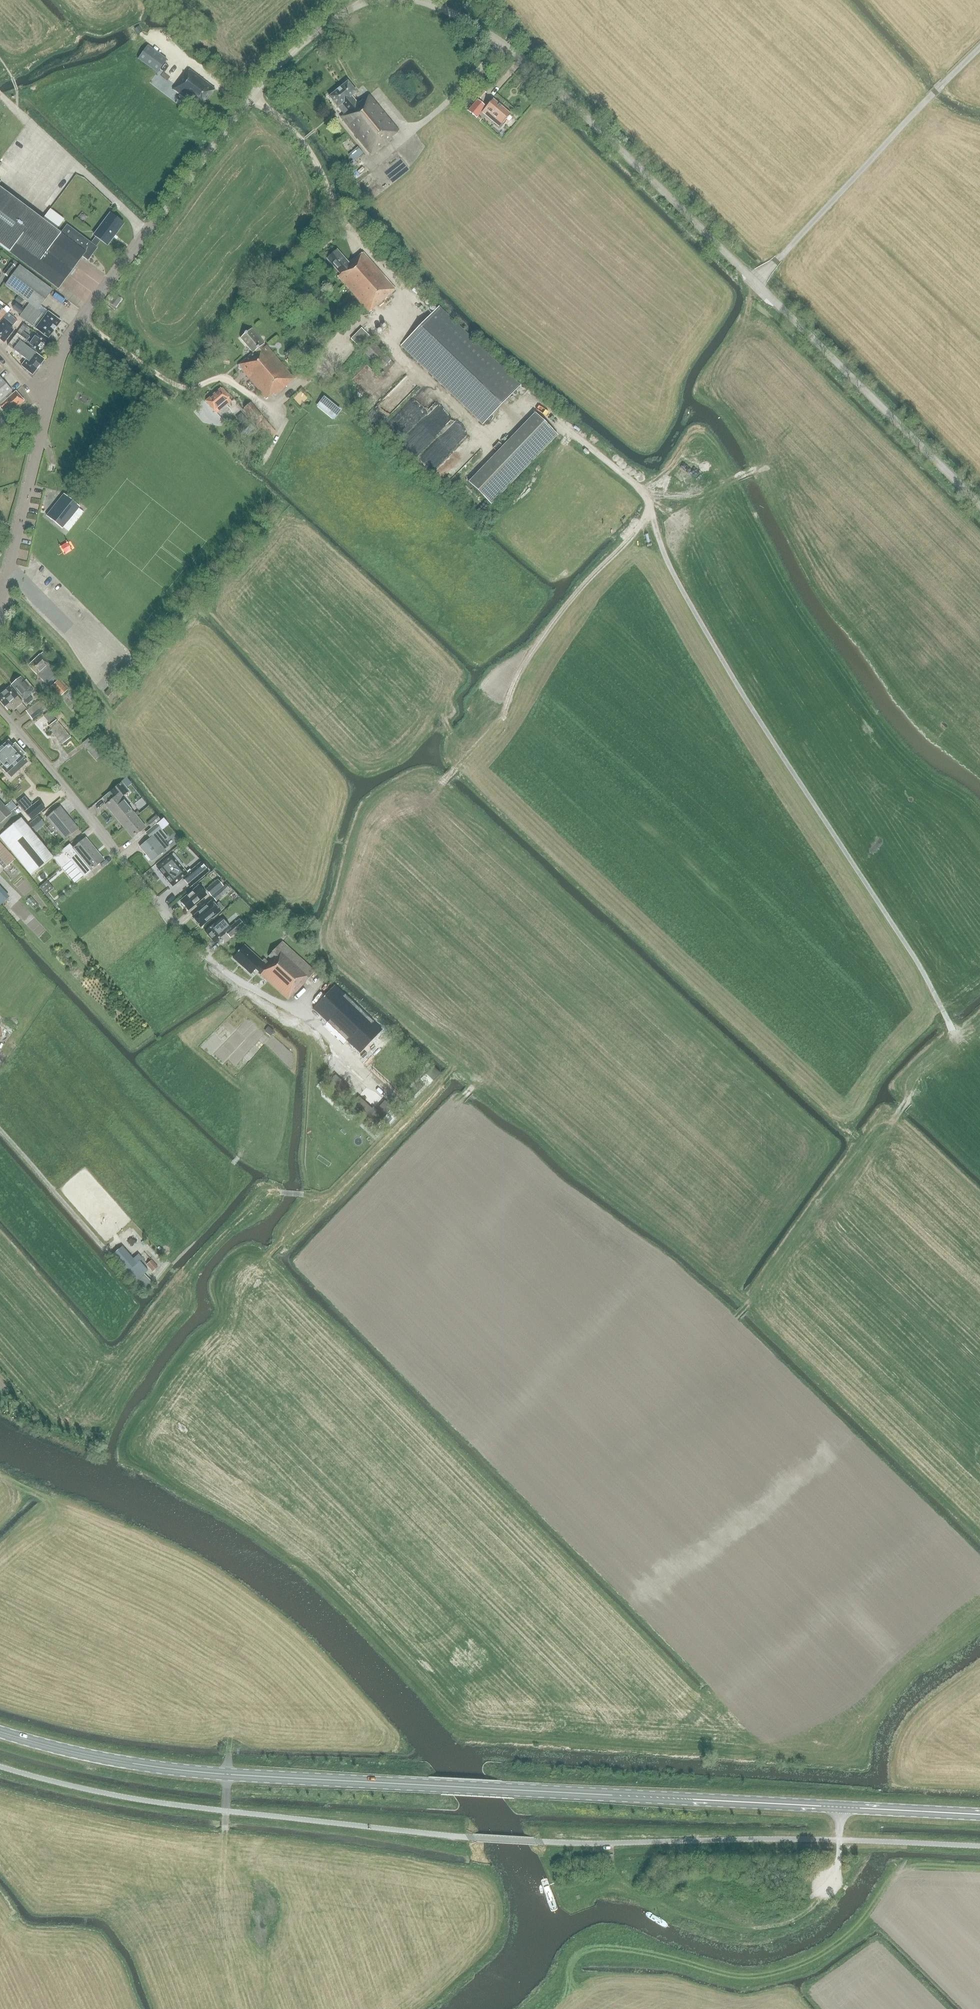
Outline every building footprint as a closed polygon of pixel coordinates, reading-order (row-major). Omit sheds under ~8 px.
[(148,46),(138,58),(157,73),(167,60),(148,46)] [(407,117),(439,91),(411,56),(378,82),(381,85),(369,95),(358,104),(351,97),(356,93),(348,82),(329,97),(338,108),(342,104),(348,112),(341,117),(371,155),(392,138),(391,137),(398,131),(377,105),(389,95),(407,117)] [(200,109),(215,89),(189,70),(184,76),(183,75),(172,90),(192,105),(193,104),(200,109)] [(486,93),(483,91),(478,97),(481,99),(486,93)] [(486,107),(477,99),(467,110),(476,118),(486,107)] [(492,100),(484,109),(482,112),(494,122),(499,127),(510,115),(492,100)] [(358,147),(349,155),(354,161),(363,153),(358,147)] [(58,289),(82,257),(87,261),(97,248),(95,247),(100,240),(95,237),(91,243),(67,225),(61,234),(0,188),(0,245),(9,252),(58,289)] [(95,237),(100,240),(107,245),(123,223),(110,214),(94,236),(96,237),(95,237)] [(369,312),(395,290),(363,253),(356,259),(355,258),(348,263),(337,250),(327,259),(340,274),(338,277),(369,312)] [(17,268),(11,263),(3,273),(9,278),(17,268)] [(33,325),(37,327),(35,329),(48,338),(61,321),(48,312),(45,316),(42,313),(37,310),(52,290),(20,266),(5,286),(29,304),(20,317),(32,326),(33,325)] [(110,303),(115,307),(121,299),(116,295),(110,303)] [(5,307),(10,311),(15,304),(10,300),(5,307)] [(20,314),(23,310),(16,304),(12,309),(20,314)] [(402,345),(483,423),(519,386),(438,308),(402,345)] [(13,330),(11,328),(13,325),(4,318),(0,323),(0,339),(4,343),(13,330)] [(27,340),(27,341),(24,344),(39,355),(48,342),(37,333),(32,340),(29,337),(30,336),(23,332),(27,327),(23,324),(17,332),(27,340)] [(275,395),(294,379),(266,345),(266,346),(252,328),(240,338),(253,353),(238,366),(266,399),(273,394),(275,395)] [(371,338),(361,328),(350,339),(361,349),(371,338)] [(24,345),(24,344),(27,341),(17,334),(8,346),(26,360),(22,366),(32,375),(44,360),(24,345)] [(381,370),(391,360),(373,343),(364,352),(381,370)] [(301,353),(294,345),(285,353),(291,361),(301,353)] [(11,392),(12,391),(0,377),(0,401),(11,391),(11,392)] [(227,405),(231,401),(220,388),(205,401),(216,414),(220,418),(230,410),(227,405)] [(11,392),(11,391),(0,401),(0,407),(2,409),(7,405),(12,411),(24,401),(16,391),(13,394),(11,392)] [(340,410),(325,398),(317,406),(333,419),(340,410)] [(255,420),(260,415),(250,403),(244,408),(255,420)] [(557,435),(535,413),(468,482),(491,504),(557,435)] [(361,437),(365,433),(350,420),(346,424),(361,437)] [(255,429),(249,421),(241,427),(247,435),(255,429)] [(78,506),(64,494),(46,516),(61,528),(72,514),(78,506)] [(58,680),(56,675),(50,669),(54,665),(42,652),(28,666),(37,675),(46,684),(52,686),(61,696),(67,690),(58,680)] [(123,680),(132,671),(126,666),(118,675),(123,680)] [(27,704),(33,700),(28,695),(32,691),(24,681),(21,678),(11,685),(27,704)] [(24,681),(32,691),(35,689),(26,679),(24,681)] [(112,700),(120,691),(114,684),(105,693),(112,700)] [(22,703),(17,696),(18,696),(10,686),(0,695),(0,701),(4,707),(8,703),(14,710),(22,703)] [(47,708),(40,700),(26,711),(32,719),(47,708)] [(59,709),(53,701),(49,704),(55,712),(59,709)] [(71,737),(56,720),(48,726),(51,730),(51,731),(62,745),(71,737)] [(102,754),(89,738),(83,743),(96,759),(102,754)] [(24,757),(23,756),(25,754),(15,743),(13,745),(8,741),(1,748),(9,756),(0,765),(0,766),(11,778),(28,762),(24,757)] [(9,756),(1,748),(0,749),(0,765),(9,756)] [(105,805),(114,816),(127,805),(121,797),(123,795),(129,791),(122,783),(111,792),(115,797),(107,804),(105,805)] [(31,819),(38,813),(25,797),(17,803),(31,819)] [(2,840),(24,822),(21,819),(13,810),(10,813),(0,802),(0,838),(2,840)] [(114,816),(123,827),(136,816),(127,805),(114,816)] [(56,829),(69,818),(60,807),(47,818),(56,829)] [(160,820),(156,815),(147,823),(151,828),(160,820)] [(42,821),(39,816),(29,824),(36,832),(41,828),(38,825),(42,821)] [(136,816),(123,827),(132,838),(145,827),(136,816)] [(78,829),(69,818),(56,829),(65,840),(78,829)] [(24,822),(2,840),(31,876),(53,858),(24,822)] [(164,851),(169,847),(164,841),(168,838),(157,824),(146,833),(150,838),(140,847),(151,861),(164,851)] [(81,860),(95,849),(86,838),(72,849),(81,860)] [(0,842),(0,865),(4,870),(15,859),(0,842)] [(72,856),(66,847),(54,856),(61,865),(72,856)] [(104,860),(95,849),(81,860),(90,871),(104,860)] [(173,862),(169,857),(157,867),(161,873),(173,887),(182,879),(190,888),(204,876),(196,867),(190,872),(185,866),(180,870),(173,862)] [(56,880),(53,876),(45,882),(48,886),(56,880)] [(223,886),(217,879),(205,889),(211,896),(223,886)] [(223,886),(211,896),(216,901),(230,889),(225,884),(223,886)] [(200,900),(206,895),(198,886),(193,891),(180,901),(188,910),(201,900),(200,900)] [(211,902),(193,917),(201,927),(215,915),(215,916),(224,908),(219,902),(215,906),(211,902)] [(230,937),(244,926),(239,920),(229,928),(221,918),(205,932),(214,943),(226,933),(230,937)] [(265,959),(263,961),(262,962),(244,946),(233,958),(251,974),(256,968),(259,972),(258,973),(287,999),(294,992),(295,993),(315,971),(282,941),(268,956),(271,959),(268,962),(265,959)] [(382,1030),(335,985),(313,1008),(360,1053),(382,1030)] [(0,1024),(0,1050),(12,1032),(0,1024)] [(274,1032),(269,1028),(266,1033),(270,1036),(274,1032)] [(434,1081),(440,1073),(433,1066),(426,1074),(434,1081)] [(328,1083),(331,1086),(339,1078),(335,1075),(328,1083)] [(375,1111),(372,1108),(358,1096),(357,1097),(352,1103),(376,1125),(382,1119),(387,1114),(393,1107),(385,1100),(376,1109),(375,1111)] [(148,1269),(140,1260),(142,1259),(138,1254),(133,1259),(122,1247),(113,1255),(127,1271),(135,1280),(148,1269)] [(154,1271),(158,1267),(151,1260),(146,1264),(154,1271)] [(145,1291),(153,1283),(146,1276),(138,1283),(145,1291)]
